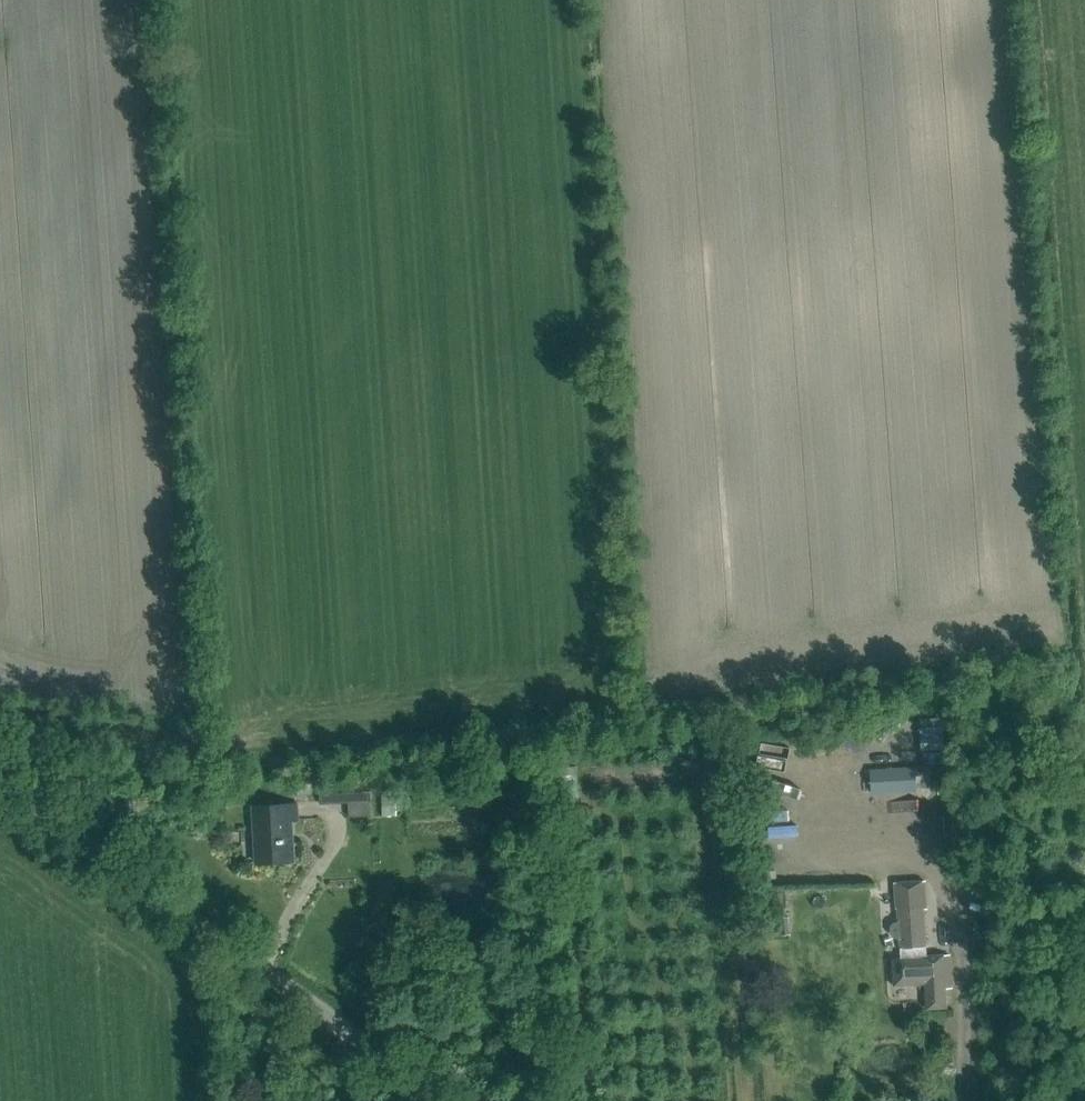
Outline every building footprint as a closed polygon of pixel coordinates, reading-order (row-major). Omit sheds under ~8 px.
[(916,788),(915,765),(870,768),(872,791),(916,788)] [(372,816),(370,780),(319,783),(320,805),(348,803),(349,817),(372,816)] [(397,815),(396,791),(382,791),(383,816),(397,815)] [(298,806),(254,808),(257,863),(294,861),(292,821),(299,821),(298,806)] [(925,1008),(946,1007),(945,988),(951,987),(949,954),(926,955),(923,907),(926,907),(924,880),(894,881),(894,883),(896,883),(898,921),(895,921),(892,923),(890,926),(891,932),(893,935),(896,936),(899,936),(900,957),(891,957),(893,985),(924,983),(925,1008)]
